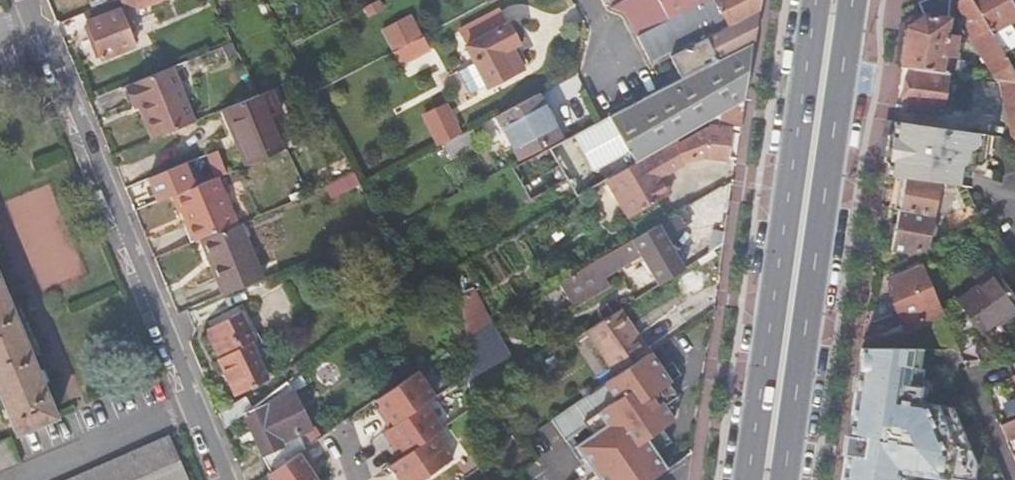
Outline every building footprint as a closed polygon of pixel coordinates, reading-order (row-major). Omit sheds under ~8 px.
[(83,13),(104,61),(134,46),(122,17),(126,16),(125,14),(157,0),(119,0),(122,8),(112,12),(108,3),(83,13)] [(612,9),(627,13),(640,38),(669,22),(711,0),(627,0),(612,9)] [(727,28),(756,13),(758,0),(714,0),(727,28)] [(902,65),(903,65),(941,71),(953,72),(957,35),(946,34),(949,0),(922,0),(919,1),(919,2),(923,14),(908,27),(902,65)] [(974,2),(992,31),(1014,17),(1014,7),(1011,0),(973,0),(974,2)] [(383,12),(377,1),(366,7),(372,18),(383,12)] [(1014,70),(992,31),(974,2),(960,6),(971,35),(970,35),(989,68),(996,78),(1004,79),(1014,81),(1014,70)] [(752,44),(756,13),(727,28),(685,50),(668,58),(679,81),(752,44)] [(503,14),(483,25),(490,37),(470,48),(490,88),(532,66),(503,14)] [(401,49),(422,38),(410,15),(390,26),(401,49)] [(668,58),(685,50),(669,22),(640,38),(654,65),(668,58)] [(463,35),(470,48),(490,37),(483,25),(463,35)] [(401,49),(390,26),(383,29),(395,52),(397,51),(401,49)] [(401,49),(397,51),(406,69),(432,54),(423,37),(422,38),(401,49)] [(744,98),(752,44),(679,81),(675,83),(666,89),(663,90),(642,101),(604,122),(578,135),(605,182),(619,173),(628,168),(722,111),(734,104),(744,98)] [(941,71),(903,65),(898,105),(935,110),(941,71)] [(152,138),(193,121),(170,66),(125,85),(134,108),(139,106),(152,138)] [(1004,79),(1011,118),(1013,138),(1014,142),(1014,81),(1004,79)] [(247,163),(286,148),(292,145),(270,90),(258,95),(225,108),(247,163)] [(524,163),(529,160),(564,142),(539,97),(500,118),(524,163)] [(739,132),(744,98),(734,104),(730,130),(739,132)] [(734,104),(722,111),(720,129),(707,128),(679,145),(687,160),(695,155),(693,152),(730,130),(734,104)] [(444,147),(446,146),(461,138),(446,110),(429,119),(444,147)] [(628,168),(650,206),(681,187),(671,170),(687,160),(679,145),(707,128),(720,129),(722,111),(628,168)] [(881,153),(889,155),(894,120),(886,119),(881,153)] [(889,155),(886,175),(895,176),(902,177),(932,181),(966,186),(968,186),(971,167),(975,167),(988,156),(991,135),(894,120),(889,155)] [(605,182),(578,135),(564,142),(529,160),(541,184),(576,167),(589,191),(605,182)] [(223,150),(207,155),(216,176),(231,170),(223,150)] [(185,162),(149,177),(151,183),(157,199),(170,194),(194,185),(185,162)] [(628,168),(619,173),(642,211),(650,206),(628,168)] [(216,176),(194,185),(170,194),(177,212),(181,210),(193,240),(198,238),(235,223),(216,176)] [(902,177),(895,176),(890,206),(896,207),(902,177)] [(902,177),(896,207),(900,208),(892,248),(908,252),(919,245),(932,181),(902,177)] [(151,202),(157,199),(151,183),(144,185),(151,202)] [(651,210),(659,222),(669,216),(662,203),(651,210)] [(691,218),(684,207),(669,216),(659,222),(645,230),(563,280),(577,303),(612,281),(610,278),(645,256),(659,277),(682,262),(669,241),(691,218)] [(645,230),(659,222),(651,210),(638,218),(645,230)] [(239,221),(235,223),(198,238),(221,293),(262,277),(239,221)] [(724,231),(713,229),(710,252),(723,244),(723,239),(724,231)] [(662,282),(667,278),(686,267),(682,262),(659,277),(662,282)] [(933,316),(944,346),(959,347),(924,265),(893,278),(901,296),(894,299),(906,327),(933,316)] [(961,301),(983,333),(1014,309),(1014,299),(996,274),(961,301)] [(15,431),(55,415),(0,280),(0,395),(15,431)] [(464,324),(465,337),(495,320),(477,289),(462,298),(464,324)] [(619,306),(632,301),(624,290),(611,298),(619,306)] [(604,317),(619,306),(611,298),(608,293),(595,302),(604,317)] [(616,374),(651,350),(652,347),(637,326),(634,328),(619,306),(604,317),(586,329),(616,374)] [(219,356),(252,340),(254,339),(239,310),(205,328),(219,356)] [(219,356),(217,357),(235,392),(269,374),(252,340),(219,356)] [(861,346),(841,479),(895,479),(897,470),(965,479),(973,479),(975,462),(951,406),(916,401),(923,366),(907,366),(911,346),(861,346)] [(652,347),(616,374),(603,382),(615,399),(598,412),(608,425),(578,447),(602,479),(641,479),(646,477),(662,465),(645,442),(678,419),(659,393),(676,381),(652,347)] [(418,370),(374,398),(391,425),(435,396),(418,370)] [(289,375),(278,383),(307,446),(318,439),(289,375)] [(300,452),(307,446),(278,383),(250,404),(244,409),(250,422),(254,430),(273,470),(283,463),(300,452)] [(425,404),(381,433),(398,459),(442,431),(425,404)] [(1001,424),(1008,439),(1014,436),(1014,418),(1001,424)] [(249,433),(254,430),(250,422),(244,424),(249,433)] [(672,466),(683,458),(663,430),(652,437),(672,466)] [(390,465),(400,479),(426,479),(451,463),(434,437),(390,465)] [(269,473),(273,479),(319,479),(300,452),(273,470),(269,473)] [(177,459),(165,464),(152,470),(139,475),(128,479),(187,479),(177,459)]
